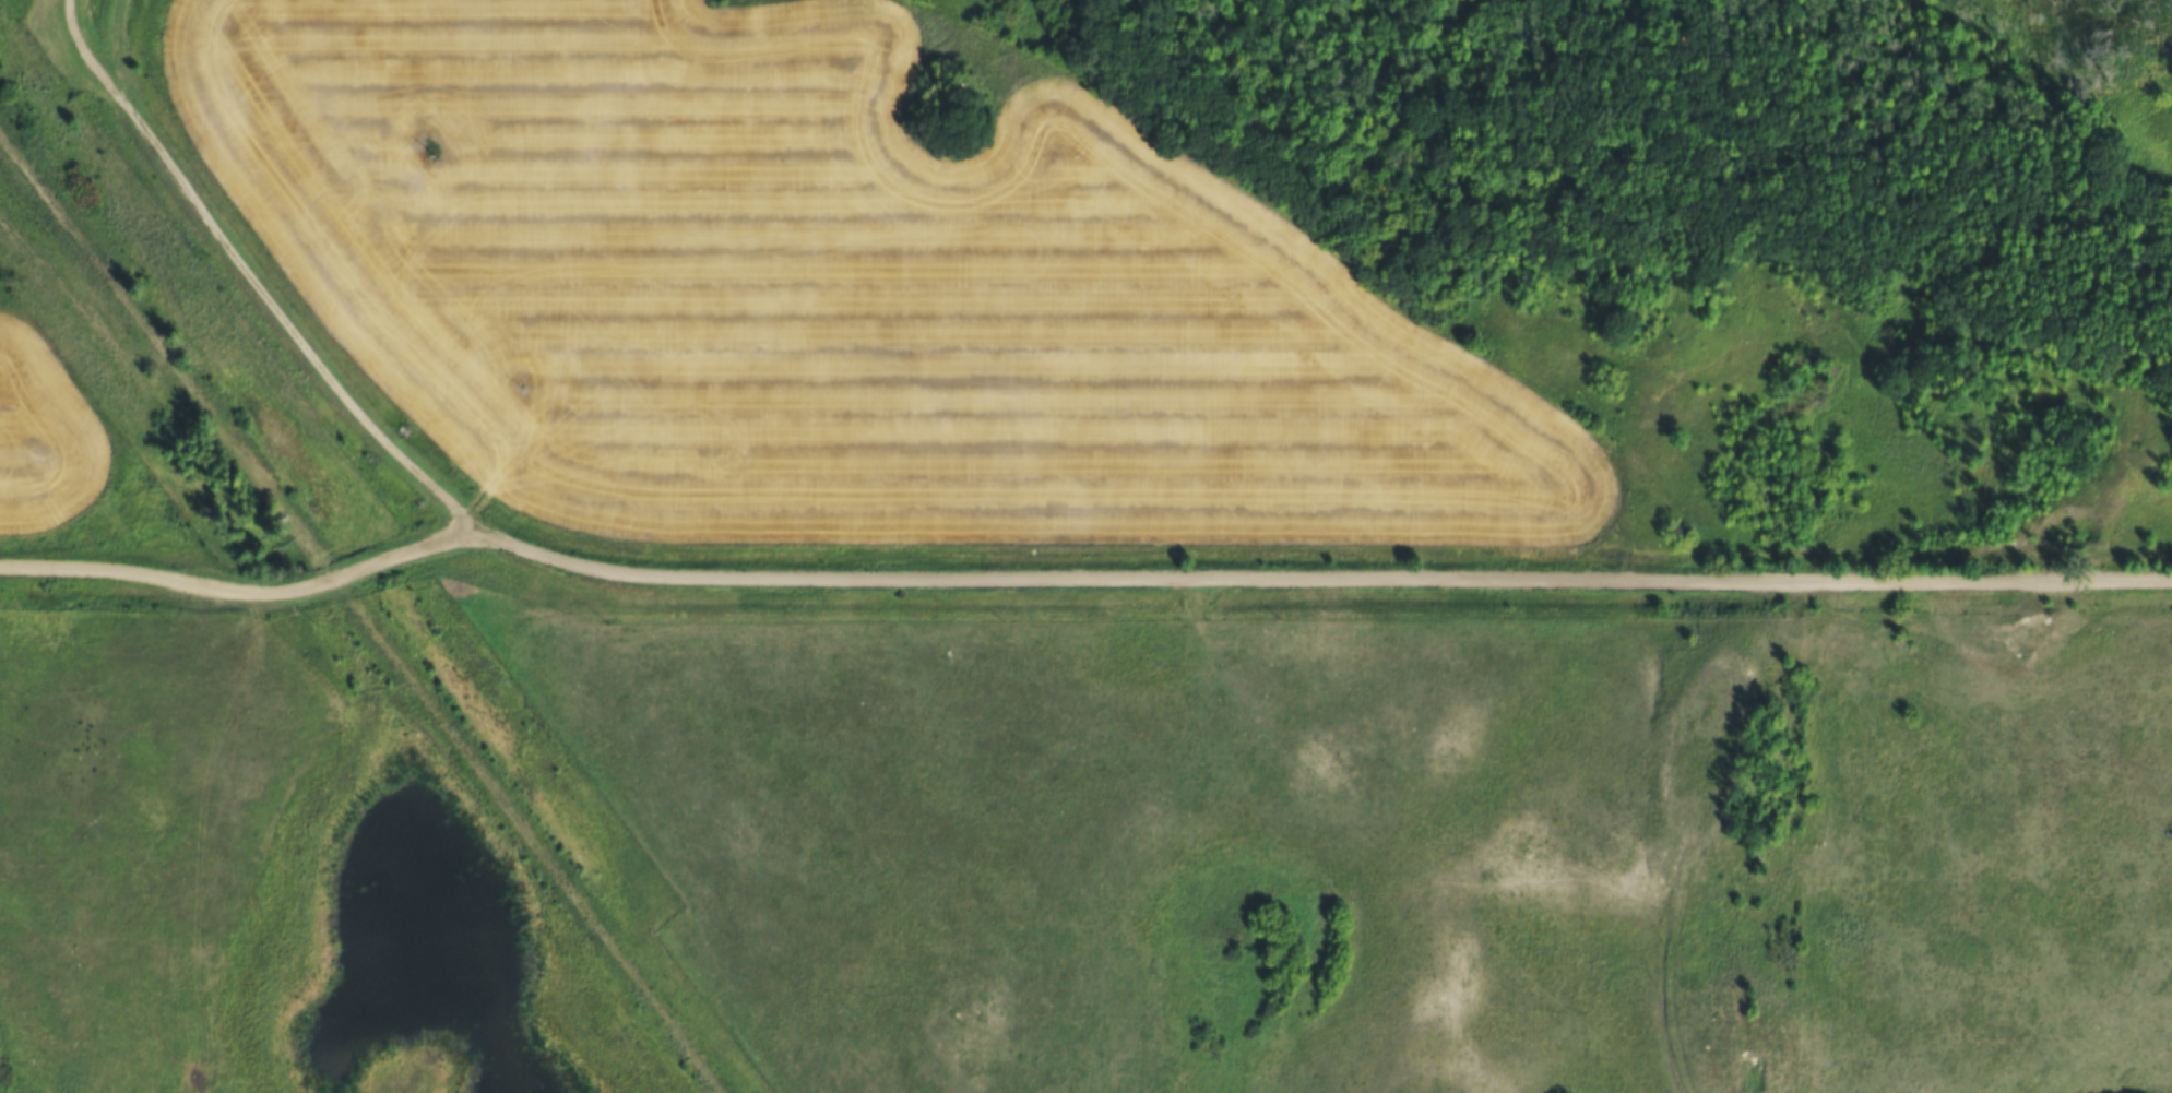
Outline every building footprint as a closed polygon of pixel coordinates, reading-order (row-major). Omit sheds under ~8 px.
[(51,0),(30,0),(45,9),(51,0)]
